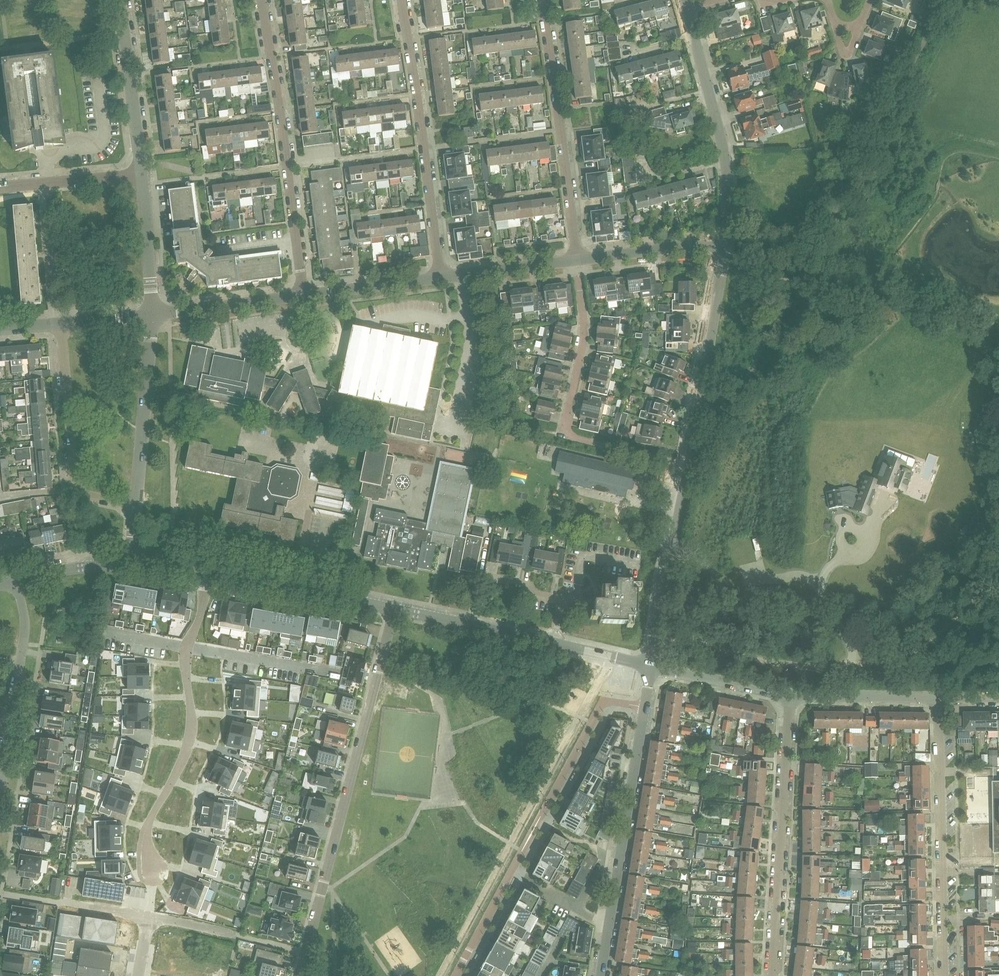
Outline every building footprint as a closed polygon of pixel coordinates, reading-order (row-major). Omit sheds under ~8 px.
[(162,10),(161,0),(145,0),(146,12),(162,10)] [(346,3),(348,16),(365,14),(363,0),(346,3)] [(424,2),(426,16),(442,13),(448,13),(446,0),(443,0),(440,0),(424,2)] [(487,11),(504,8),(503,0),(486,0),(487,11)] [(579,0),(562,0),(564,11),(580,9),(579,0)] [(652,1),(656,17),(657,21),(663,19),(669,17),(665,0),(657,0),(652,1)] [(882,4),(892,8),(893,5),(904,10),(907,2),(906,2),(907,0),(883,0),(882,4)] [(657,21),(656,17),(652,1),(639,5),(643,20),(648,19),(649,23),(657,21)] [(734,5),(736,11),(746,8),(744,2),(734,5)] [(209,21),(225,18),(224,5),(208,7),(209,21)] [(301,5),(285,7),(286,20),(302,18),(301,5)] [(644,24),(643,20),(639,5),(626,8),(630,23),(636,22),(637,26),(644,24)] [(618,27),(624,25),(625,29),(631,27),(630,23),(626,8),(614,11),(618,27)] [(803,21),(797,22),(802,38),(803,38),(807,38),(811,38),(811,29),(822,26),(818,9),(801,14),(803,21)] [(146,12),(148,25),(164,23),(162,10),(146,12)] [(727,13),(726,10),(727,13),(715,16),(712,17),(715,25),(717,24),(718,29),(720,28),(721,33),(719,34),(721,34),(723,40),(742,35),(736,10),(727,13)] [(442,13),(426,16),(427,29),(444,27),(451,26),(449,13),(448,13),(442,13)] [(365,14),(348,16),(350,29),(366,27),(365,14)] [(768,20),(760,21),(763,32),(770,30),(774,43),(775,42),(778,42),(783,42),(783,33),(794,30),(790,14),(773,18),(775,25),(770,26),(768,20)] [(886,21),(880,18),(877,17),(876,19),(874,19),(873,22),(874,24),(872,30),(889,36),(891,29),(898,32),(902,20),(890,15),(888,20),(886,21)] [(911,15),(909,20),(915,22),(917,23),(918,24),(919,24),(921,25),(923,19),(921,19),(911,15)] [(209,21),(211,34),(227,32),(225,18),(209,21)] [(286,20),(288,33),(304,31),(302,18),(286,20)] [(909,20),(907,26),(914,29),(917,23),(915,22),(909,20)] [(566,23),(567,35),(583,33),(582,21),(566,23)] [(166,36),(164,23),(148,25),(149,38),(166,36)] [(307,50),(304,31),(288,33),(290,46),(294,46),(295,52),(307,50)] [(229,45),(227,32),(211,34),(213,47),(229,45)] [(534,32),(522,34),(524,49),(536,48),(534,32)] [(567,35),(569,48),(585,46),(583,33),(567,35)] [(511,51),(524,49),(522,34),(509,35),(511,51)] [(499,53),(511,51),(509,35),(497,37),(499,53)] [(149,38),(151,51),(168,49),(166,36),(149,38)] [(499,53),(497,37),(484,38),(486,54),(499,53)] [(473,56),(486,54),(484,38),(471,40),(473,56)] [(874,38),(872,43),(869,42),(867,48),(865,48),(863,53),(865,53),(864,54),(882,61),(885,54),(892,56),(896,46),(874,38)] [(429,41),(431,53),(446,51),(445,39),(429,41)] [(571,61),(587,59),(585,46),(569,48),(571,61)] [(168,49),(151,51),(153,64),(169,62),(175,62),(174,56),(173,49),(168,49)] [(398,54),(402,54),(401,49),(385,51),(387,67),(399,65),(398,54)] [(385,51),(372,53),(374,69),(387,67),(385,51)] [(431,53),(432,66),(448,64),(446,51),(431,53)] [(669,70),(670,74),(671,76),(677,74),(676,72),(683,70),(678,51),(665,55),(669,70)] [(729,81),(768,71),(780,67),(776,51),(763,54),(765,64),(751,67),(751,69),(744,71),(742,66),(727,71),(729,81)] [(374,69),(372,53),(360,55),(362,70),(374,69)] [(360,55),(347,56),(349,72),(362,70),(360,55)] [(669,70),(665,55),(653,58),(657,73),(658,77),(670,74),(669,70)] [(291,58),(293,71),(309,69),(307,56),(291,58)] [(335,67),(331,68),(332,79),(338,78),(338,80),(350,79),(349,72),(347,56),(334,58),(335,67)] [(42,144),(52,143),(51,135),(47,136),(46,130),(62,128),(62,127),(53,57),(3,63),(10,115),(14,142),(14,144),(15,145),(17,147),(18,148),(20,148),(22,148),(29,146),(32,145),(35,145),(36,150),(43,149),(42,144)] [(658,77),(657,73),(653,58),(640,61),(644,77),(650,75),(651,79),(658,77)] [(571,61),(572,73),(588,71),(587,59),(571,61)] [(640,61),(628,65),(631,80),(638,78),(639,82),(645,81),(644,77),(640,61)] [(797,63),(800,74),(805,72),(802,62),(797,63)] [(833,73),(835,66),(823,62),(821,68),(819,67),(816,75),(818,76),(816,82),(827,86),(827,95),(841,100),(842,90),(843,75),(837,75),(833,73)] [(432,66),(434,78),(449,76),(448,64),(432,66)] [(795,64),(787,66),(790,79),(798,77),(795,64)] [(632,84),(631,80),(628,65),(615,68),(619,83),(625,82),(626,86),(632,84)] [(853,67),(854,73),(854,75),(849,76),(843,75),(842,90),(848,91),(849,86),(856,85),(856,89),(869,87),(868,80),(870,80),(869,71),(867,72),(865,65),(853,67)] [(261,72),(260,68),(247,70),(251,94),(269,92),(265,71),(261,72)] [(293,71),(295,83),(310,81),(309,69),(293,71)] [(247,70),(235,71),(238,95),(251,94),(247,70)] [(235,71),(222,73),(224,89),(232,88),(232,90),(231,90),(232,98),(238,97),(238,95),(235,71)] [(572,73),(574,86),(590,84),(588,71),(572,73)] [(760,78),(769,76),(768,71),(729,81),(732,91),(748,87),(747,82),(760,78)] [(222,73),(210,75),(212,90),(213,98),(226,97),(224,89),(222,73)] [(155,77),(156,89),(172,87),(171,75),(155,77)] [(199,92),(212,90),(210,75),(197,76),(198,85),(194,86),(195,96),(200,95),(199,92)] [(449,76),(434,78),(435,91),(451,89),(449,76)] [(310,81),(295,83),(296,96),(312,94),(310,81)] [(592,103),(591,97),(590,84),(574,86),(575,99),(579,98),(580,105),(592,103)] [(682,85),(675,87),(677,95),(684,93),(682,85)] [(174,99),(178,99),(181,98),(181,93),(173,94),(172,87),(156,89),(158,101),(174,99)] [(529,89),(531,105),(544,103),(542,88),(529,89)] [(435,91),(437,104),(453,102),(451,89),(435,91)] [(518,106),(531,105),(529,89),(516,91),(518,106)] [(739,112),(764,105),(765,108),(776,105),(774,96),(754,102),(751,90),(749,91),(749,90),(733,94),(739,112)] [(506,108),(518,106),(516,91),(504,93),(506,108)] [(493,110),(506,108),(504,93),(491,94),(493,110)] [(298,108),(314,106),(312,94),(296,96),(298,108)] [(493,110),(491,94),(479,96),(481,111),(493,110)] [(626,97),(614,99),(614,105),(627,104),(626,97)] [(158,101),(160,114),(175,112),(174,99),(158,101)] [(801,108),(798,99),(786,103),(789,112),(801,108)] [(454,115),(453,102),(437,104),(439,117),(454,115)] [(272,111),(271,104),(253,106),(253,109),(253,113),(272,111)] [(615,112),(628,110),(627,104),(614,105),(615,112)] [(404,105),(392,107),(394,123),(395,129),(407,128),(406,121),(404,105)] [(299,121),(315,119),(314,106),(298,108),(299,121)] [(392,107),(379,109),(381,124),(382,131),(383,139),(393,137),(393,135),(396,135),(395,129),(394,123),(392,107)] [(671,114),(668,115),(667,115),(665,108),(653,111),(655,118),(650,119),(649,127),(665,130),(666,125),(674,125),(675,129),(677,134),(685,132),(683,127),(692,125),(691,123),(693,123),(691,118),(694,117),(693,111),(687,113),(687,114),(685,115),(684,110),(671,114)] [(381,124),(379,109),(367,110),(369,126),(369,132),(370,133),(382,131),(381,124)] [(367,110),(354,112),(356,128),(369,126),(367,110)] [(616,119),(629,117),(628,110),(615,112),(616,119)] [(160,114),(161,127),(177,125),(175,112),(160,114)] [(341,114),(343,129),(339,129),(341,144),(346,143),(344,129),(356,128),(354,112),(341,114)] [(744,131),(774,122),(774,121),(782,119),(780,113),(773,116),(773,117),(759,121),(757,116),(742,120),(741,120),(742,123),(739,124),(741,129),(743,128),(744,131)] [(804,125),(800,114),(782,119),(774,121),(776,126),(781,125),(782,124),(784,131),(804,125)] [(317,131),(315,119),(299,121),(301,133),(317,131)] [(774,121),(774,122),(744,131),(745,131),(748,140),(763,136),(762,131),(775,126),(776,126),(774,121)] [(267,124),(255,125),(257,141),(269,139),(267,124)] [(161,127),(163,139),(179,137),(177,125),(161,127)] [(244,142),(257,141),(255,125),(242,127),(244,142)] [(245,149),(244,142),(242,127),(230,128),(232,144),(232,150),(245,149)] [(474,137),(473,127),(463,128),(465,138),(474,137)] [(219,145),(232,144),(230,128),(217,130),(219,145)] [(581,150),(602,148),(602,141),(607,140),(606,128),(593,130),(594,137),(582,138),(582,142),(581,142),(580,148),(581,150)] [(207,147),(219,145),(217,130),(205,131),(206,146),(202,146),(203,160),(209,159),(207,147)] [(179,137),(163,139),(165,153),(180,151),(179,137)] [(374,145),(376,145),(375,137),(368,138),(369,146),(374,146),(374,145)] [(549,143),(536,144),(538,160),(551,159),(551,162),(557,161),(555,146),(549,146),(549,143)] [(525,162),(538,160),(536,144),(523,146),(525,162)] [(456,148),(457,153),(457,155),(444,156),(444,160),(443,160),(443,166),(443,169),(465,166),(463,154),(470,153),(469,146),(456,148)] [(513,163),(520,163),(521,169),(526,169),(525,162),(523,146),(511,148),(513,163)] [(498,149),(500,165),(513,163),(511,148),(498,149)] [(602,148),(581,150),(581,153),(583,159),(584,159),(585,162),(597,160),(598,167),(610,166),(610,159),(604,159),(602,148)] [(487,167),(500,165),(498,149),(485,151),(487,167)] [(399,163),(401,178),(413,177),(411,161),(399,163)] [(388,180),(401,178),(399,163),(386,164),(388,180)] [(386,164),(374,166),(376,182),(388,180),(386,164)] [(363,183),(364,189),(369,189),(368,183),(376,182),(374,166),(361,168),(363,183)] [(461,185),(474,183),(473,176),(466,177),(465,166),(443,169),(443,171),(445,177),(447,177),(447,180),(460,178),(461,185)] [(598,174),(594,175),(586,176),(587,179),(585,179),(585,185),(585,188),(607,185),(606,173),(611,173),(610,166),(598,167),(598,174)] [(310,172),(312,185),(332,182),(332,183),(342,181),(340,168),(310,172)] [(363,183),(361,168),(349,169),(351,185),(363,183)] [(687,197),(693,195),(694,199),(701,197),(699,191),(708,189),(704,176),(695,178),(683,182),(687,197)] [(275,179),(262,180),(264,196),(277,195),(275,179)] [(252,198),(264,196),(262,180),(250,182),(252,198)] [(250,182),(237,183),(239,199),(240,206),(253,205),(252,198),(250,182)] [(333,191),(332,183),(332,182),(312,185),(309,185),(310,192),(305,193),(307,193),(307,198),(334,195),(334,198),(339,197),(338,191),(333,191)] [(688,201),(687,197),(683,182),(670,185),(674,200),(680,198),(682,203),(688,201)] [(227,201),(239,199),(237,183),(225,185),(227,201)] [(448,206),(470,203),(468,191),(475,190),(474,183),(461,185),(462,192),(449,194),(449,197),(448,197),(448,203),(448,206)] [(607,185),(585,188),(586,190),(587,196),(589,196),(589,199),(597,198),(601,198),(602,199),(602,205),(615,203),(614,196),(613,196),(611,184),(607,185)] [(194,279),(194,280),(194,281),(198,275),(202,278),(204,279),(207,279),(208,288),(282,279),(279,256),(282,255),(282,252),(210,261),(209,260),(213,255),(209,252),(205,257),(204,256),(194,185),(191,185),(191,188),(168,192),(169,201),(167,201),(168,207),(170,207),(171,215),(169,215),(170,221),(172,221),(173,230),(171,230),(172,236),(174,235),(175,244),(173,244),(175,257),(177,256),(178,265),(187,264),(188,267),(193,271),(189,277),(190,276),(194,279)] [(227,201),(225,185),(207,187),(209,206),(213,206),(213,208),(227,207),(227,201)] [(675,204),(674,200),(670,185),(658,188),(662,203),(667,202),(669,206),(675,204)] [(662,203),(658,188),(645,192),(649,207),(662,203)] [(645,192),(632,195),(636,210),(643,208),(644,212),(650,211),(649,207),(645,192)] [(334,195),(307,198),(308,204),(307,204),(311,204),(312,210),(335,207),(334,198),(334,195)] [(553,218),(553,215),(558,214),(555,199),(543,200),(545,216),(545,219),(553,218)] [(532,218),(545,216),(543,200),(530,202),(532,218)] [(470,203),(448,206),(449,208),(450,214),(452,214),(452,217),(465,216),(466,222),(479,221),(476,202),(470,203)] [(532,218),(530,202),(518,204),(519,219),(532,218)] [(603,211),(599,212),(591,213),(591,216),(590,216),(590,222),(590,225),(612,222),(611,216),(616,215),(615,203),(602,205),(603,211)] [(507,221),(519,219),(518,204),(505,205),(507,221)] [(507,221),(505,205),(488,208),(489,216),(494,216),(495,222),(507,221)] [(33,206),(13,207),(16,230),(17,242),(36,240),(33,206)] [(310,218),(311,223),(337,220),(338,223),(343,222),(342,216),(337,217),(335,207),(312,210),(313,217),(308,218),(310,218)] [(359,214),(350,215),(352,230),(349,231),(350,240),(351,245),(371,242),(371,238),(368,223),(360,224),(359,214)] [(406,218),(408,234),(421,232),(419,216),(406,218)] [(406,218),(394,220),(396,235),(408,234),(406,218)] [(315,229),(316,235),(339,232),(338,223),(337,220),(311,223),(311,229),(310,229),(315,229)] [(383,237),(396,235),(394,220),(381,221),(383,237)] [(381,221),(368,223),(371,238),(383,237),(381,221)] [(453,243),(475,240),(474,233),(479,233),(479,228),(480,228),(479,221),(466,222),(467,229),(454,231),(454,234),(453,234),(453,240),(453,243)] [(594,237),(595,236),(606,235),(607,242),(619,240),(618,228),(613,229),(612,222),(590,225),(590,228),(592,233),(593,233),(594,237)] [(619,233),(619,240),(631,239),(630,231),(619,233)] [(313,243),(314,248),(341,245),(341,248),(346,247),(345,241),(340,242),(339,232),(316,235),(317,242),(312,242),(312,243),(313,243)] [(39,272),(36,240),(17,242),(19,273),(39,272)] [(475,240),(453,243),(454,246),(456,251),(457,251),(457,254),(469,253),(470,260),(483,258),(481,246),(476,247),(475,240)] [(319,261),(322,260),(342,257),(341,248),(341,245),(314,248),(315,254),(313,254),(318,254),(319,261)] [(428,246),(410,248),(411,253),(411,258),(418,257),(425,256),(429,256),(428,246)] [(352,255),(342,257),(322,260),(324,273),(354,269),(352,255)] [(41,304),(40,290),(39,272),(19,273),(21,295),(22,306),(38,304),(41,304)] [(638,275),(640,292),(651,291),(651,297),(657,296),(656,284),(650,285),(649,274),(647,275),(646,273),(638,275)] [(633,293),(640,292),(638,275),(629,276),(630,277),(627,277),(628,287),(623,288),(624,300),(634,299),(633,293)] [(612,278),(604,279),(606,296),(607,302),(618,301),(624,300),(623,288),(617,289),(615,279),(612,279),(612,278)] [(596,281),(593,281),(594,292),(588,292),(590,304),(596,304),(595,298),(606,296),(604,279),(596,280),(596,281)] [(679,283),(679,294),(696,294),(697,285),(695,285),(695,283),(679,283)] [(567,295),(566,285),(564,285),(563,284),(554,285),(556,303),(557,309),(568,307),(574,306),(573,294),(567,295)] [(538,293),(539,299),(540,311),(541,311),(545,310),(547,310),(550,310),(549,304),(556,303),(554,285),(546,286),(546,288),(543,288),(544,292),(538,293)] [(529,288),(520,289),(522,307),(534,306),(534,312),(540,311),(539,299),(533,300),(532,289),(530,290),(529,288)] [(523,313),(522,307),(520,289),(512,290),(512,292),(510,292),(511,302),(505,303),(506,315),(523,313)] [(696,294),(679,294),(679,300),(673,300),(672,311),(684,311),(684,305),(695,305),(695,303),(696,303),(696,294)] [(667,315),(667,332),(672,332),(690,332),(690,324),(689,324),(689,321),(678,321),(679,315),(667,315)] [(597,334),(619,337),(620,325),(619,324),(620,318),(617,318),(601,316),(600,325),(598,325),(597,334)] [(344,395),(342,407),(395,418),(394,422),(392,434),(410,437),(430,442),(432,430),(441,390),(428,387),(430,379),(433,363),(437,345),(438,340),(429,337),(421,336),(410,334),(411,328),(393,324),(385,323),(383,328),(361,323),(355,322),(354,328),(347,357),(339,394),(344,395)] [(546,326),(543,338),(570,345),(572,336),(570,335),(572,326),(556,323),(553,322),(551,328),(546,326)] [(690,332),(672,332),(667,332),(666,343),(666,351),(678,353),(678,349),(678,343),(688,343),(688,341),(690,341),(690,332)] [(617,348),(619,337),(597,334),(596,343),(598,343),(597,352),(613,354),(613,348),(617,348)] [(543,338),(540,350),(546,351),(549,352),(548,358),(563,361),(565,353),(568,353),(570,345),(543,338)] [(40,345),(27,346),(29,359),(30,372),(35,371),(34,358),(41,358),(40,345)] [(16,347),(17,365),(18,372),(23,372),(22,360),(29,359),(27,346),(16,347)] [(192,346),(184,386),(199,389),(197,398),(243,407),(245,399),(260,402),(262,393),(263,386),(265,378),(268,361),(245,357),(244,363),(207,355),(208,349),(198,347),(198,346),(195,346),(195,347),(192,346)] [(16,347),(3,348),(5,361),(11,361),(11,365),(17,365),(16,347)] [(588,373),(590,374),(611,379),(614,367),(616,356),(612,355),(612,357),(597,354),(594,365),(592,365),(592,366),(590,366),(588,373)] [(682,372),(686,363),(666,355),(661,366),(656,363),(653,370),(676,379),(680,371),(682,372)] [(534,376),(540,378),(561,383),(563,374),(561,373),(563,364),(548,361),(546,367),(537,364),(534,376)] [(341,407),(342,407),(344,395),(339,394),(332,390),(331,392),(313,388),(307,369),(292,374),(294,380),(285,374),(281,381),(265,378),(263,386),(276,389),(266,406),(278,413),(291,392),(299,394),(307,417),(321,412),(316,398),(326,400),(326,401),(331,403),(332,401),(337,402),(337,406),(341,407)] [(608,390),(611,379),(590,374),(588,373),(586,380),(588,380),(588,382),(590,382),(588,391),(603,395),(607,396),(608,390)] [(674,394),(677,385),(656,377),(652,388),(647,386),(645,393),(668,401),(671,393),(674,394)] [(559,391),(561,383),(540,378),(537,389),(541,390),(539,395),(555,399),(557,390),(559,391)] [(15,395),(25,394),(44,392),(43,380),(24,381),(25,388),(14,389),(15,395)] [(15,401),(15,406),(19,406),(45,404),(44,392),(25,394),(26,400),(15,401)] [(583,402),(581,411),(602,416),(606,399),(587,394),(585,403),(583,402)] [(535,413),(534,419),(549,422),(551,413),(554,414),(556,405),(534,400),(531,412),(535,413)] [(639,417),(646,420),(662,424),(664,415),(666,416),(669,407),(664,405),(665,403),(656,400),(655,403),(648,401),(645,412),(641,411),(639,417)] [(45,404),(19,406),(15,406),(16,412),(27,411),(27,418),(46,416),(45,404)] [(579,429),(597,433),(598,434),(602,416),(581,411),(579,420),(581,420),(579,429)] [(618,427),(617,432),(623,433),(628,414),(622,413),(622,414),(620,420),(618,427)] [(47,428),(46,416),(27,418),(28,424),(17,425),(17,430),(33,429),(47,428)] [(638,424),(635,434),(641,436),(639,444),(656,447),(658,438),(660,438),(662,429),(638,424)] [(34,435),(35,441),(48,440),(47,428),(33,429),(17,430),(18,435),(22,435),(22,436),(34,435)] [(14,449),(15,455),(16,454),(49,452),(48,440),(35,441),(35,447),(14,449)] [(272,536),(278,537),(277,544),(293,548),(294,540),(298,522),(282,519),(283,516),(285,507),(283,507),(285,497),(290,499),(296,495),(300,476),(296,470),(277,466),(271,470),(262,468),(263,465),(248,462),(250,454),(243,453),(242,456),(237,455),(236,455),(235,460),(211,455),(212,446),(190,442),(185,468),(238,479),(232,506),(225,504),(220,525),(272,536)] [(374,498),(379,499),(386,500),(389,485),(392,486),(394,476),(391,475),(395,457),(387,456),(389,446),(368,442),(359,482),(363,483),(360,497),(374,500),(374,498)] [(49,452),(16,454),(16,461),(22,460),(30,459),(31,465),(37,465),(50,463),(49,452)] [(564,474),(562,482),(625,496),(627,487),(632,488),(636,469),(559,452),(554,472),(564,474)] [(840,493),(840,490),(826,492),(829,509),(843,507),(842,506),(845,505),(851,507),(850,508),(865,514),(877,484),(896,491),(897,488),(904,491),(911,474),(910,474),(905,471),(907,466),(885,457),(881,468),(877,467),(872,480),(863,477),(859,490),(857,494),(848,491),(840,493)] [(7,458),(0,459),(1,467),(8,466),(7,458)] [(25,472),(25,478),(51,476),(50,463),(37,465),(31,465),(31,472),(25,472)] [(408,515),(377,509),(374,522),(379,523),(376,537),(368,535),(363,558),(376,561),(375,565),(386,567),(387,564),(406,568),(405,571),(417,573),(417,568),(430,571),(435,545),(441,546),(440,551),(441,551),(441,550),(445,551),(445,552),(446,547),(452,548),(447,570),(459,573),(460,570),(476,573),(483,538),(467,535),(466,538),(460,537),(474,470),(441,463),(430,518),(439,522),(436,526),(434,525),(407,519),(408,515)] [(26,484),(38,483),(39,489),(53,488),(51,476),(25,478),(26,484)] [(369,500),(361,498),(351,544),(360,546),(369,500)] [(27,511),(33,510),(31,499),(25,500),(27,511)] [(22,513),(19,501),(13,502),(16,514),(22,513)] [(10,515),(16,514),(13,502),(7,503),(10,515)] [(4,516),(10,515),(7,503),(2,505),(4,516)] [(49,510),(52,522),(56,542),(68,539),(65,525),(59,526),(57,515),(63,514),(61,507),(49,510)] [(44,517),(38,518),(44,544),(56,542),(52,522),(46,524),(44,517)] [(44,544),(38,518),(33,519),(34,526),(28,527),(32,547),(44,544)] [(905,519),(901,529),(913,534),(917,523),(905,519)] [(0,531),(0,543),(3,557),(15,555),(9,528),(9,527),(9,526),(7,526),(7,529),(3,530),(0,531)] [(15,527),(9,528),(15,555),(27,552),(23,533),(17,534),(15,527)] [(473,527),(472,535),(482,538),(484,529),(473,527)] [(508,565),(508,563),(519,565),(518,567),(518,568),(525,569),(531,536),(525,535),(523,542),(512,540),(511,546),(508,565)] [(543,572),(547,553),(536,551),(538,538),(531,536),(525,569),(532,570),(532,568),(543,570),(543,572)] [(497,564),(497,563),(497,561),(508,563),(507,565),(508,565),(511,546),(500,544),(502,538),(494,537),(490,562),(497,564)] [(543,572),(544,570),(554,572),(554,574),(561,576),(566,550),(559,549),(557,555),(547,553),(543,572)] [(594,601),(594,614),(599,614),(599,620),(599,623),(627,624),(627,619),(636,619),(637,591),(631,591),(632,582),(616,582),(615,590),(609,590),(609,588),(601,587),(600,602),(594,601)] [(122,609),(126,587),(116,585),(115,590),(113,597),(112,607),(122,609)] [(133,607),(136,589),(126,587),(122,609),(123,609),(123,605),(133,607)] [(155,604),(153,616),(159,617),(171,619),(172,614),(176,593),(170,592),(171,589),(164,588),(161,605),(155,604)] [(108,589),(104,615),(111,616),(112,607),(113,597),(115,590),(108,589)] [(143,609),(147,591),(136,589),(133,607),(143,609)] [(157,593),(149,591),(147,591),(143,609),(143,613),(153,615),(155,604),(157,593)] [(172,614),(171,619),(189,622),(191,610),(186,609),(188,595),(176,593),(172,614)] [(215,614),(213,626),(231,629),(235,603),(223,601),(220,615),(215,614)] [(235,603),(231,629),(249,633),(251,621),(245,620),(248,603),(241,602),(241,604),(235,603)] [(250,628),(249,632),(260,634),(260,630),(263,612),(258,611),(256,610),(253,610),(250,628)] [(260,630),(260,634),(270,635),(270,632),(274,614),(263,612),(260,630)] [(274,614),(270,632),(281,633),(284,615),(274,614)] [(281,633),(280,638),(290,639),(294,617),(284,615),(281,633)] [(301,641),(305,619),(294,617),(290,639),(301,641)] [(306,635),(317,637),(320,619),(309,617),(306,635)] [(317,637),(327,639),(330,621),(320,619),(317,637)] [(341,623),(330,621),(327,639),(338,641),(338,636),(341,624),(341,623)] [(346,642),(366,648),(370,635),(356,632),(357,630),(351,629),(351,630),(349,630),(346,642)] [(464,653),(465,646),(455,644),(453,651),(464,653)] [(345,654),(339,653),(336,666),(342,667),(345,654)] [(64,663),(53,661),(51,672),(72,675),(73,665),(76,665),(77,656),(66,654),(64,663)] [(348,679),(353,680),(353,682),(362,685),(364,676),(362,675),(366,662),(347,656),(345,663),(351,665),(348,679)] [(127,677),(149,677),(149,665),(135,665),(135,659),(123,659),(123,678),(127,678),(127,677)] [(72,675),(51,672),(49,683),(70,686),(72,675)] [(127,677),(127,678),(127,689),(123,689),(123,695),(135,695),(135,690),(149,690),(149,677),(127,677)] [(234,697),(260,700),(262,682),(249,681),(249,686),(235,685),(234,697)] [(59,698),(49,696),(44,696),(44,697),(42,697),(41,702),(40,705),(42,705),(41,710),(63,713),(65,704),(71,705),(73,694),(60,692),(59,698)] [(667,693),(665,704),(680,707),(682,695),(667,693)] [(356,701),(343,698),(343,697),(335,694),(332,706),(340,708),(339,711),(352,714),(356,701)] [(258,718),(260,700),(234,697),(233,703),(231,703),(230,710),(247,711),(247,717),(258,718)] [(314,700),(301,697),(299,706),(312,709),(314,700)] [(706,712),(712,713),(715,698),(709,697),(706,712)] [(124,717),(149,717),(149,712),(151,712),(151,705),(135,705),(135,698),(123,698),(122,704),(125,704),(125,716),(124,717)] [(716,714),(728,716),(731,701),(719,699),(716,714)] [(728,716),(727,721),(731,722),(732,722),(733,717),(739,718),(743,703),(731,701),(728,716)] [(750,726),(751,721),(754,706),(743,703),(739,718),(746,720),(745,725),(746,725),(750,726)] [(665,704),(663,716),(678,719),(679,711),(684,712),(684,711),(685,708),(680,707),(665,704)] [(101,705),(95,705),(94,715),(102,715),(103,705),(101,705)] [(766,708),(754,706),(751,721),(762,723),(766,708)] [(815,728),(826,728),(826,713),(815,713),(815,728)] [(838,713),(826,713),(826,728),(838,728),(838,713)] [(838,728),(850,728),(850,713),(838,713),(838,728)] [(862,713),(850,713),(850,728),(862,728),(862,713)] [(892,729),(892,713),(880,713),(880,728),(892,729)] [(892,729),(904,729),(904,714),(892,713),(892,729)] [(976,732),(987,732),(987,713),(976,714),(976,732)] [(998,732),(998,713),(987,713),(987,732),(993,732),(993,737),(998,737),(998,732)] [(50,716),(44,715),(42,728),(63,731),(65,719),(58,717),(58,715),(50,714),(50,716)] [(915,729),(915,714),(904,714),(904,729),(915,729)] [(927,714),(915,714),(915,729),(927,729),(927,714)] [(971,732),(976,732),(976,714),(965,714),(965,716),(958,716),(959,739),(971,739),(971,732)] [(327,722),(324,731),(347,737),(349,726),(337,723),(338,717),(329,715),(327,722)] [(124,717),(125,716),(122,716),(122,734),(134,735),(134,729),(148,730),(149,717),(124,717)] [(663,716),(661,728),(676,730),(678,719),(663,716)] [(866,717),(866,726),(876,726),(876,717),(866,717)] [(229,734),(255,740),(259,722),(247,720),(246,725),(232,722),(229,734)] [(611,728),(598,753),(607,758),(622,730),(611,728)] [(659,740),(667,741),(675,742),(676,730),(661,728),(659,740)] [(694,729),(687,728),(686,735),(691,736),(691,733),(694,733),(694,729)] [(346,740),(347,737),(324,731),(322,730),(319,740),(324,742),(331,744),(344,747),(344,746),(346,746),(348,740),(346,740)] [(253,751),(255,740),(229,734),(227,747),(241,750),(240,755),(255,758),(256,752),(253,751)] [(65,742),(41,738),(39,750),(58,753),(63,754),(65,742)] [(117,756),(143,762),(144,757),(147,758),(148,751),(132,747),(133,741),(121,738),(117,756)] [(715,741),(711,740),(710,749),(721,751),(722,746),(715,745),(715,741)] [(324,742),(322,749),(329,751),(331,744),(324,742)] [(666,745),(661,744),(651,742),(649,752),(669,755),(671,756),(671,753),(671,751),(665,750),(666,745)] [(311,746),(309,754),(317,756),(315,764),(313,769),(328,773),(330,768),(338,770),(342,754),(329,751),(322,749),(311,746)] [(734,748),(722,746),(721,753),(733,755),(734,748)] [(763,746),(754,746),(753,755),(763,755),(763,746)] [(734,748),(733,755),(739,756),(741,748),(734,747),(734,748)] [(58,753),(39,750),(37,762),(59,765),(60,760),(62,760),(63,756),(63,754),(58,753)] [(989,750),(990,766),(998,766),(998,758),(997,756),(997,752),(997,750),(989,750)] [(649,752),(648,762),(662,765),(663,759),(668,760),(669,755),(649,752)] [(598,753),(587,772),(603,780),(605,766),(609,759),(607,758),(598,753)] [(710,753),(709,765),(718,766),(720,755),(711,754),(710,753)] [(966,755),(966,767),(975,766),(975,755),(966,755)] [(982,759),(976,759),(976,766),(988,766),(988,755),(982,755),(982,759)] [(143,762),(117,756),(113,774),(125,777),(126,771),(140,775),(143,762)] [(219,758),(214,769),(237,781),(245,765),(234,760),(232,765),(219,758)] [(277,760),(275,769),(282,770),(284,762),(277,760)] [(743,771),(747,771),(765,772),(766,762),(745,760),(745,761),(743,761),(742,766),(743,767),(743,771)] [(648,762),(646,772),(665,775),(667,776),(668,773),(668,771),(666,771),(667,765),(662,765),(648,762)] [(874,762),(864,763),(864,766),(865,777),(874,777),(874,762)] [(806,764),(805,775),(823,776),(823,771),(821,771),(821,765),(806,764)] [(898,772),(898,777),(928,777),(928,766),(904,767),(904,772),(898,772)] [(85,776),(91,777),(93,770),(86,768),(85,776)] [(237,781),(214,769),(211,775),(209,774),(206,780),(221,787),(219,792),(230,797),(237,781)] [(749,776),(749,781),(765,782),(765,772),(747,771),(747,776),(749,776)] [(34,783),(54,786),(56,775),(35,772),(34,783)] [(587,772),(577,791),(590,798),(593,800),(603,781),(603,780),(587,772)] [(646,772),(644,783),(659,785),(660,779),(664,780),(665,775),(646,772)] [(272,774),(264,790),(271,793),(278,777),(272,774)] [(331,792),(331,790),(333,791),(335,780),(313,774),(310,785),(326,789),(326,790),(331,792)] [(823,781),(823,776),(805,775),(804,785),(820,786),(820,780),(823,781)] [(898,777),(898,781),(911,781),(913,781),(913,787),(913,788),(928,788),(928,787),(928,777),(898,777)] [(105,795),(130,804),(134,792),(120,788),(122,782),(111,778),(105,795)] [(691,781),(690,791),(698,792),(700,783),(691,781)] [(746,787),(746,792),(764,793),(765,782),(749,781),(749,787),(746,786),(746,787)] [(54,786),(34,783),(32,793),(53,797),(54,786)] [(610,784),(607,806),(614,808),(617,785),(610,784)] [(820,792),(820,786),(804,785),(804,795),(822,797),(822,794),(822,792),(820,792)] [(642,797),(661,800),(663,800),(664,796),(657,794),(658,789),(644,787),(642,797)] [(909,796),(909,800),(911,800),(929,799),(928,789),(928,788),(913,788),(913,790),(913,796),(911,796),(909,796)] [(588,802),(590,798),(577,791),(566,811),(580,818),(583,811),(588,813),(593,804),(588,802)] [(764,793),(746,792),(746,797),(748,797),(748,802),(763,803),(764,793)] [(125,815),(130,804),(105,795),(99,812),(110,816),(112,811),(125,815)] [(821,801),(822,797),(804,795),(803,806),(819,807),(819,801),(821,801)] [(304,796),(301,808),(327,814),(325,813),(328,802),(304,796)] [(661,800),(642,797),(640,807),(655,809),(656,804),(660,805),(661,800)] [(201,814),(228,818),(230,806),(233,806),(234,801),(219,798),(218,804),(203,802),(201,814)] [(911,800),(909,800),(906,800),(899,800),(899,805),(906,804),(906,810),(929,810),(929,799),(911,800)] [(30,808),(29,815),(48,818),(52,819),(54,807),(30,803),(30,808)] [(604,806),(602,816),(612,821),(614,808),(605,806),(604,806)] [(640,807),(639,817),(658,820),(659,815),(654,815),(655,809),(640,807)] [(744,811),(744,816),(761,819),(762,809),(747,807),(746,812),(744,811)] [(298,819),(297,823),(304,825),(305,821),(324,826),(324,825),(323,825),(324,821),(325,821),(327,814),(301,808),(303,809),(300,820),(298,819)] [(566,811),(559,825),(575,834),(579,836),(582,830),(579,828),(583,820),(580,818),(566,811)] [(803,811),(803,821),(821,821),(821,816),(819,816),(819,811),(803,811)] [(283,815),(271,812),(270,818),(282,821),(283,815)] [(225,836),(228,818),(201,814),(201,820),(198,819),(197,826),(214,828),(213,834),(225,836)] [(28,822),(27,827),(28,827),(46,830),(51,831),(52,819),(48,818),(29,815),(28,822)] [(894,821),(894,826),(923,825),(923,815),(908,815),(909,819),(900,819),(900,821),(894,821)] [(744,827),(760,829),(761,819),(744,816),(743,821),(745,822),(744,827)] [(658,820),(639,817),(637,828),(651,830),(652,824),(657,825),(658,820)] [(94,821),(95,839),(121,839),(121,833),(123,833),(123,826),(106,826),(106,821),(94,821)] [(803,821),(803,831),(819,831),(819,826),(821,826),(825,826),(825,821),(821,821),(803,821)] [(894,826),(890,826),(890,830),(898,830),(899,836),(909,836),(923,835),(923,825),(894,826)] [(741,832),(741,837),(758,839),(760,829),(744,827),(743,833),(741,832)] [(600,829),(596,836),(608,842),(610,834),(600,829)] [(267,830),(266,836),(273,838),(275,839),(277,833),(267,830)] [(636,831),(635,841),(654,845),(655,840),(650,839),(651,834),(636,831)] [(803,841),(821,841),(821,836),(819,836),(819,831),(803,831),(803,841)] [(300,833),(298,844),(318,849),(321,838),(300,833)] [(36,839),(25,837),(23,850),(44,853),(46,841),(49,842),(50,836),(36,834),(36,839)] [(554,835),(546,848),(563,857),(567,849),(572,851),(574,846),(554,835)] [(909,840),(904,840),(904,841),(904,846),(906,846),(924,845),(923,835),(909,836),(909,840)] [(271,846),(273,838),(266,836),(264,844),(271,846)] [(864,847),(871,846),(877,846),(877,836),(866,837),(864,837),(864,847)] [(734,841),(733,848),(741,849),(742,848),(757,850),(758,839),(741,837),(737,837),(736,841),(734,841)] [(216,858),(219,847),(221,848),(223,842),(212,838),(210,844),(196,839),(193,852),(216,858)] [(121,839),(95,839),(95,857),(107,857),(107,852),(121,851),(121,839)] [(654,845),(635,841),(633,852),(647,854),(648,849),(653,849),(654,845)] [(821,846),(821,841),(803,841),(803,852),(819,852),(819,846),(821,846)] [(315,860),(318,849),(298,844),(297,844),(292,843),(290,853),(295,854),(295,855),(315,860)] [(901,846),(894,846),(894,850),(904,850),(904,856),(909,856),(924,856),(924,845),(906,846),(904,846),(901,846)] [(564,857),(563,857),(546,848),(539,861),(556,870),(562,874),(564,869),(559,866),(564,857)] [(685,849),(684,858),(693,860),(694,850),(685,849)] [(218,859),(216,858),(193,852),(189,864),(203,868),(201,873),(216,878),(218,872),(214,871),(218,859)] [(633,852),(631,862),(651,865),(653,865),(653,862),(654,862),(654,861),(646,859),(647,854),(633,852)] [(740,858),(738,858),(737,863),(756,864),(757,853),(741,852),(740,858)] [(21,856),(19,869),(18,870),(25,871),(24,877),(36,879),(37,873),(39,873),(41,859),(21,856)] [(802,867),(821,867),(825,868),(831,868),(835,868),(835,862),(818,862),(819,857),(803,856),(802,867)] [(894,866),(894,871),(895,871),(907,871),(924,870),(924,860),(909,860),(909,865),(907,865),(894,865),(894,866)] [(123,861),(121,861),(101,861),(101,871),(99,871),(98,881),(115,883),(116,877),(117,874),(124,874),(126,864),(123,863),(123,861)] [(556,870),(539,861),(532,875),(549,884),(555,873),(554,873),(556,870)] [(645,869),(650,870),(651,865),(631,862),(630,872),(644,875),(645,869)] [(740,868),(739,873),(755,874),(756,864),(737,863),(737,868),(740,868)] [(306,882),(309,870),(289,864),(286,877),(306,882)] [(574,880),(584,885),(591,872),(581,867),(574,880)] [(820,872),(821,867),(802,867),(802,877),(818,877),(818,872),(820,872)] [(924,870),(907,871),(895,871),(895,875),(902,875),(902,881),(910,881),(924,881),(924,870)] [(736,878),(736,883),(754,884),(755,874),(739,873),(739,878),(736,878)] [(629,876),(627,886),(647,889),(647,884),(643,884),(644,878),(629,876)] [(980,876),(980,889),(996,888),(998,888),(998,876),(980,876)] [(802,877),(802,887),(819,888),(820,883),(818,883),(818,877),(802,877)] [(184,878),(180,890),(205,900),(210,902),(215,891),(209,889),(211,883),(200,878),(198,884),(184,878)] [(24,879),(22,888),(30,889),(31,880),(24,879)] [(122,902),(125,885),(115,883),(98,881),(85,879),(83,896),(122,902)] [(582,890),(584,885),(574,880),(572,885),(582,890)] [(242,890),(249,892),(251,882),(245,881),(242,890)] [(895,886),(896,891),(924,891),(924,881),(910,881),(910,886),(895,886)] [(300,902),(301,898),(283,893),(285,886),(273,883),(271,889),(278,891),(277,896),(281,897),(279,907),(286,909),(285,912),(294,914),(295,911),(301,913),(304,903),(300,902)] [(753,895),(754,884),(736,883),(735,888),(738,888),(738,894),(753,895)] [(627,886),(626,896),(640,898),(641,893),(646,894),(647,889),(627,886)] [(817,893),(819,893),(819,888),(802,887),(801,898),(817,898),(817,893)] [(980,901),(996,900),(998,900),(998,888),(996,888),(980,889),(980,896),(980,901)] [(205,900),(180,890),(178,895),(175,895),(173,901),(189,907),(187,912),(198,916),(205,900)] [(515,906),(531,914),(540,898),(524,890),(515,906)] [(887,891),(887,896),(902,896),(902,901),(910,901),(925,901),(924,891),(896,891),(887,891)] [(626,896),(624,906),(644,909),(644,905),(639,904),(640,903),(640,898),(626,896)] [(735,903),(735,908),(753,909),(753,898),(738,898),(737,903),(735,903)] [(996,913),(996,900),(980,901),(980,913),(996,913)] [(30,902),(28,909),(13,907),(12,909),(10,908),(9,919),(11,920),(10,921),(35,925),(37,911),(43,912),(44,905),(30,902)] [(801,902),(800,912),(818,913),(818,908),(816,908),(817,903),(801,902)] [(864,906),(864,915),(873,915),(874,915),(882,915),(882,911),(882,905),(874,905),(867,905),(864,906)] [(895,915),(895,916),(907,916),(925,915),(925,912),(925,911),(926,911),(927,910),(927,907),(926,905),(925,905),(910,905),(910,910),(895,911),(895,915)] [(507,921),(523,929),(531,914),(515,906),(507,921)] [(645,915),(645,913),(646,909),(644,909),(624,906),(622,917),(637,919),(638,913),(645,915)] [(752,919),(753,909),(735,908),(734,913),(737,913),(737,918),(752,919)] [(800,912),(799,922),(815,923),(816,918),(818,918),(818,913),(800,912)] [(118,923),(60,914),(56,936),(115,945),(118,923)] [(291,940),(292,939),(293,939),(294,938),(295,936),(295,935),(295,934),(294,933),(293,932),(291,931),(293,925),(286,923),(287,917),(275,914),(273,920),(272,920),(268,935),(269,935),(289,940),(289,939),(291,940)] [(885,915),(885,921),(901,920),(901,926),(910,926),(925,925),(925,915),(907,916),(895,916),(895,915),(885,915)] [(236,918),(234,926),(240,928),(242,920),(236,918)] [(734,923),(734,929),(752,929),(752,919),(737,918),(737,924),(734,923)] [(502,930),(521,940),(526,931),(523,929),(507,921),(502,930)] [(622,921),(620,931),(642,934),(642,931),(643,929),(641,929),(640,929),(635,928),(636,923),(622,921)] [(574,958),(587,960),(592,932),(580,931),(581,926),(575,922),(572,928),(571,934),(578,935),(574,958)] [(799,922),(798,932),(816,933),(817,929),(815,928),(815,923),(799,922)] [(550,925),(546,933),(555,938),(557,935),(560,930),(556,928),(553,926),(550,925)] [(896,931),(896,936),(908,936),(925,936),(925,925),(910,926),(911,931),(896,931)] [(20,949),(31,950),(32,940),(39,941),(40,932),(16,928),(9,927),(8,933),(6,947),(14,948),(15,945),(20,945),(20,949)] [(969,937),(987,937),(991,937),(995,937),(995,932),(989,932),(989,927),(969,927),(969,937)] [(567,930),(561,928),(560,930),(558,934),(563,937),(567,930)] [(751,940),(752,929),(734,929),(734,934),(736,934),(736,939),(751,940)] [(499,937),(496,942),(513,952),(517,945),(523,948),(525,942),(521,940),(502,930),(501,930),(500,931),(497,936),(499,937)] [(619,935),(618,941),(633,943),(634,938),(639,939),(641,939),(641,938),(642,934),(620,931),(619,935)] [(798,932),(798,942),(813,944),(813,946),(821,947),(822,939),(820,939),(821,934),(816,933),(798,932)] [(667,938),(652,936),(652,940),(648,939),(647,942),(666,945),(667,938)] [(925,936),(908,936),(896,936),(886,936),(886,940),(911,940),(911,946),(926,946),(925,936)] [(987,937),(969,937),(969,947),(984,947),(984,941),(987,941),(991,941),(998,941),(998,937),(995,937),(991,937),(987,937)] [(674,940),(673,949),(682,950),(684,942),(674,940)] [(618,941),(617,951),(638,954),(639,951),(639,950),(632,949),(633,943),(618,941)] [(490,953),(509,963),(515,953),(513,952),(496,942),(495,944),(494,943),(489,951),(491,952),(490,953)] [(729,949),(729,954),(733,954),(751,954),(751,944),(736,944),(736,949),(733,949),(729,949)] [(797,946),(796,957),(814,959),(814,954),(812,954),(813,948),(797,946)] [(969,957),(987,957),(998,957),(998,951),(994,951),(994,953),(984,953),(984,947),(969,947),(969,954),(969,957)] [(76,975),(109,975),(110,971),(112,953),(81,948),(78,963),(76,975)] [(276,967),(278,962),(281,963),(283,956),(257,949),(253,965),(261,967),(259,975),(285,975),(286,970),(276,967)] [(896,960),(908,960),(926,960),(925,949),(911,950),(911,956),(896,956),(896,960)] [(31,952),(15,950),(14,956),(13,957),(5,956),(3,969),(28,973),(31,952)] [(862,950),(862,959),(870,959),(871,950),(862,950)] [(617,951),(615,961),(629,964),(630,958),(635,959),(638,959),(638,958),(638,954),(617,951)] [(509,963),(490,953),(485,963),(504,973),(509,963)] [(729,959),(729,960),(730,960),(733,960),(733,959),(736,959),(736,964),(751,964),(751,954),(733,954),(729,954),(729,959)] [(540,967),(543,962),(533,956),(530,961),(540,967)] [(814,959),(796,957),(795,967),(810,969),(811,964),(813,964),(814,959)] [(998,957),(987,957),(969,957),(969,968),(984,967),(984,961),(998,961),(998,957)] [(926,970),(926,960),(908,960),(896,960),(894,960),(895,971),(903,970),(904,970),(906,970),(912,970),(926,970)] [(527,966),(538,971),(540,967),(530,961),(527,966)] [(64,964),(52,962),(50,974),(62,975),(64,964)] [(485,963),(483,962),(480,969),(481,970),(480,972),(487,975),(503,975),(504,973),(485,963)] [(579,970),(578,969),(578,964),(567,962),(566,967),(565,967),(564,975),(578,975),(579,970)] [(730,975),(733,975),(751,975),(751,964),(736,964),(736,970),(722,970),(722,975),(730,975)] [(621,975),(636,975),(636,974),(640,974),(641,969),(622,967),(621,975)] [(793,975),(811,975),(812,974),(809,974),(810,969),(795,967),(793,975)]
